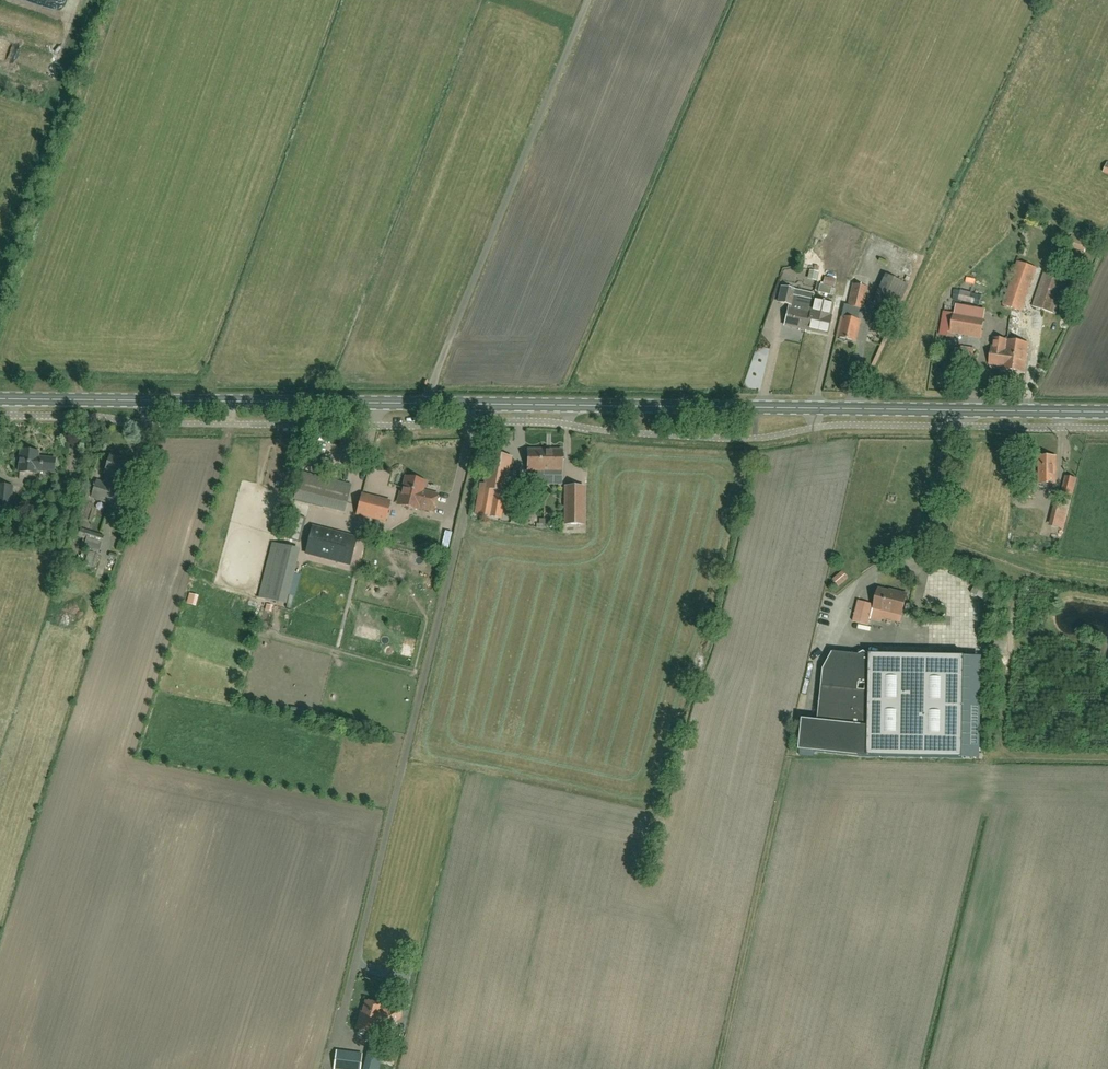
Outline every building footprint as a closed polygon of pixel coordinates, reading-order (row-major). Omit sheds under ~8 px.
[(66,2),(62,0),(56,0),(54,4),(62,9),(66,2)] [(1085,253),(1089,242),(1072,236),(1068,247),(1085,253)] [(1022,312),(1036,268),(1017,262),(1003,305),(1022,312)] [(1053,314),(1068,273),(1046,265),(1032,307),(1053,314)] [(820,280),(821,272),(812,271),(812,280),(820,280)] [(888,275),(879,297),(901,307),(911,285),(888,275)] [(820,285),(818,292),(830,295),(831,288),(820,285)] [(853,285),(848,305),(855,307),(859,308),(862,309),(867,288),(853,285)] [(781,288),(778,302),(789,305),(789,308),(788,308),(784,325),(805,330),(809,313),(812,300),(813,295),(804,293),(802,298),(793,296),(794,290),(781,288)] [(809,313),(805,330),(828,335),(831,318),(834,305),(812,300),(809,313)] [(844,304),(836,337),(855,341),(860,321),(856,320),(852,319),(855,307),(848,305),(844,304)] [(954,315),(951,333),(980,338),(983,319),(954,315)] [(1011,317),(1010,336),(1024,337),(1026,318),(1011,317)] [(1005,348),(1006,341),(993,339),(990,365),(1002,366),(1003,361),(1010,362),(1010,358),(1012,358),(1013,349),(1005,348)] [(1028,344),(1006,341),(1005,348),(1013,349),(1012,358),(1010,358),(1010,362),(1003,361),(1002,366),(1002,369),(1024,372),(1028,344)] [(974,350),(961,348),(960,353),(954,352),(953,358),(973,361),(974,355),(973,355),(974,350)] [(54,473),(55,459),(38,458),(39,453),(21,451),(19,473),(38,475),(38,472),(54,473)] [(544,461),(544,451),(527,451),(527,472),(543,472),(543,461),(544,461)] [(561,476),(561,451),(544,451),(544,461),(543,461),(543,472),(544,472),(544,476),(561,476)] [(499,519),(510,459),(490,455),(484,486),(479,485),(474,515),(499,519)] [(127,481),(133,462),(112,456),(105,476),(106,476),(103,484),(97,482),(92,498),(114,505),(119,489),(114,487),(117,478),(127,481)] [(1055,484),(1055,457),(1039,457),(1039,484),(1055,484)] [(346,504),(350,485),(301,472),(295,495),(296,492),(346,504)] [(1065,477),(1061,497),(1072,499),(1076,479),(1065,477)] [(398,505),(408,507),(417,510),(418,508),(432,513),(437,495),(422,492),(424,483),(420,482),(418,480),(412,478),(409,480),(405,478),(402,489),(400,488),(398,497),(400,497),(398,505)] [(1034,499),(1034,483),(1020,483),(1020,491),(1017,491),(1017,499),(1034,499)] [(13,487),(0,486),(0,520),(10,521),(13,487)] [(565,486),(565,525),(584,525),(584,486),(565,486)] [(389,502),(361,494),(356,515),(384,522),(389,502)] [(85,547),(99,552),(105,535),(82,527),(79,537),(87,540),(85,547)] [(307,548),(352,559),(357,539),(313,527),(307,548)] [(259,598),(279,603),(292,549),(272,544),(259,598)] [(94,568),(98,555),(89,552),(85,565),(94,568)] [(842,587),(851,579),(846,572),(836,580),(842,587)] [(990,587),(978,581),(972,593),(984,599),(990,587)] [(900,617),(906,596),(897,594),(896,598),(888,596),(888,593),(878,591),(873,610),(900,617)] [(872,606),(857,602),(852,623),(867,627),(872,606)] [(803,720),(799,751),(859,758),(872,759),(963,761),(965,658),(870,656),(869,656),(864,653),(859,655),(833,653),(824,670),(818,722),(803,720)] [(252,693),(260,702),(267,695),(259,686),(252,693)] [(376,1034),(378,1028),(385,1030),(386,1031),(392,1033),(395,1021),(397,1019),(399,1018),(400,1016),(400,1014),(400,1012),(398,1010),(396,1009),(394,1009),(389,1011),(385,1009),(383,1010),(380,1009),(381,1006),(366,1002),(361,1019),(359,1018),(356,1028),(376,1034)] [(388,1062),(398,1063),(400,1047),(390,1046),(388,1062)] [(369,1049),(364,1068),(379,1068),(383,1053),(369,1049)] [(361,1054),(336,1051),(334,1068),(360,1068),(361,1054)]
